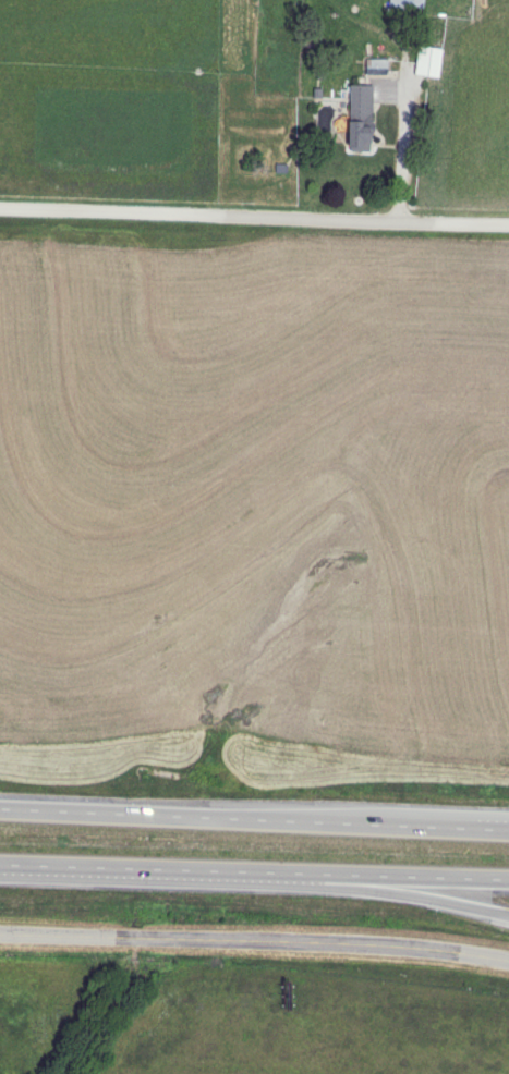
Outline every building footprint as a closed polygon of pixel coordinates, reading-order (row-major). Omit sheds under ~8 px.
[(388,12),(422,12),(422,0),(388,0),(388,12)] [(438,77),(439,47),(415,47),(414,76),(438,77)] [(371,86),(347,86),(347,151),(370,152),(371,86)]
